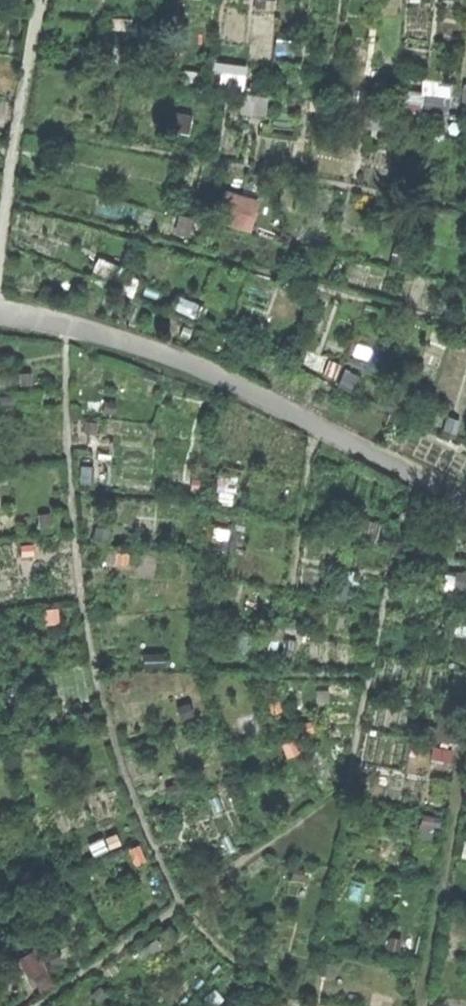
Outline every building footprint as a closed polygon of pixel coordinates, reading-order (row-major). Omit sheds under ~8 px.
[(424,80),(421,106),(448,110),(452,84),(424,80)] [(220,211),(255,220),(261,199),(226,189),(220,211)]
